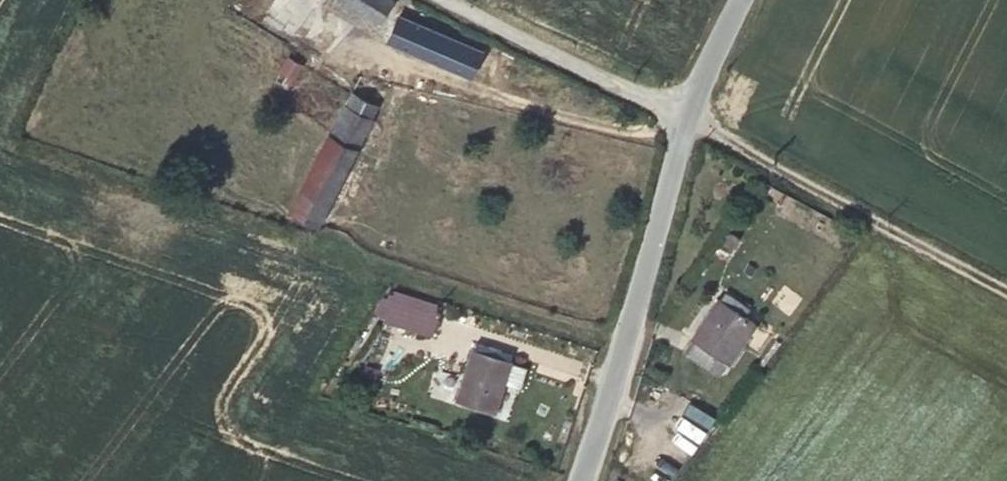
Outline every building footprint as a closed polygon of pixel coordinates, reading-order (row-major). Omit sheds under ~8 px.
[(288,0),(248,0),(244,11),(281,23),(288,0)] [(374,11),(380,0),(355,0),(374,11)] [(426,0),(399,0),(387,23),(469,69),(480,48),(442,27),(450,12),(426,0)] [(288,63),(273,56),(264,75),(279,82),(288,63)] [(349,83),(328,119),(355,136),(376,98),(349,83)] [(355,136),(328,119),(285,195),(312,211),(355,136)] [(438,311),(410,298),(402,319),(430,330),(438,311)] [(720,356),(729,364),(758,327),(724,299),(685,347),(711,369),(720,356)] [(510,357),(468,341),(447,391),(489,410),(510,357)]
